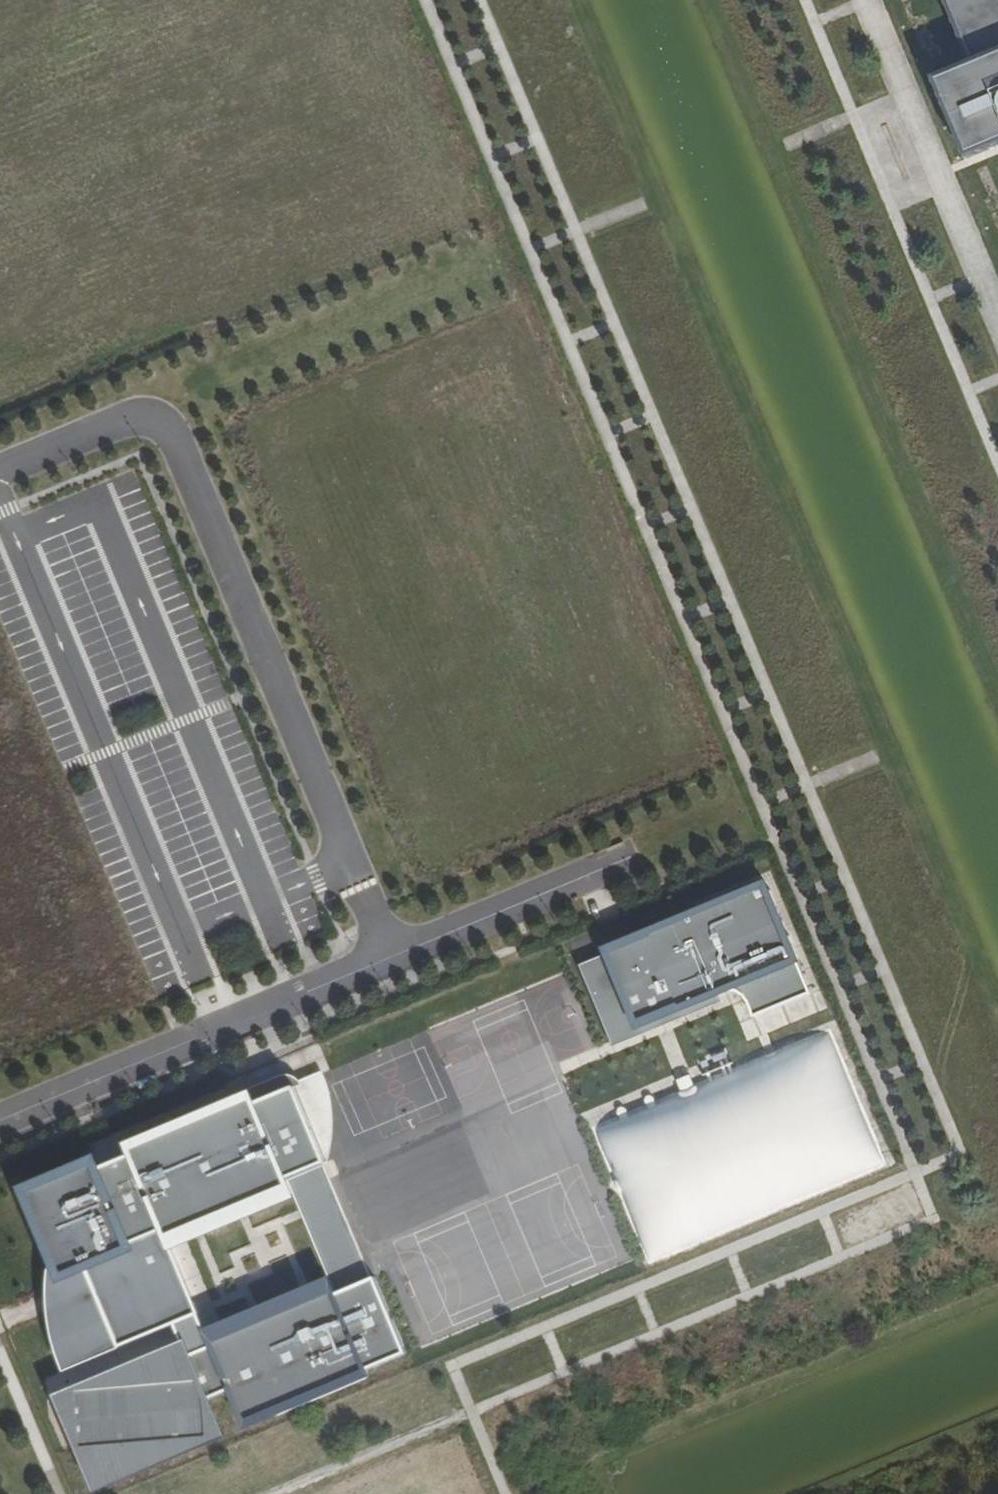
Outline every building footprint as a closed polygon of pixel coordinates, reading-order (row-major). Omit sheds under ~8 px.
[(971,65),(936,80),(967,160),(997,147),(997,0),(944,0),(971,65)] [(678,1010),(723,991),(729,990),(732,990),(736,991),(739,993),(742,997),(745,1001),(752,1017),(810,992),(763,883),(647,933),(647,935),(606,952),(636,1024),(677,1007),(678,1010)] [(636,1024),(606,952),(578,964),(612,1046),(681,1017),(678,1010),(677,1007),(636,1024)] [(879,1169),(824,1036),(596,1130),(651,1263),(879,1169)] [(246,1089),(252,1091),(257,1104),(296,1087),(327,1163),(328,1150),(330,1138),(331,1114),(328,1093),(320,1071),(299,1081),(294,1077),(289,1075),(285,1074),(280,1075),(246,1089)] [(199,1314),(173,1250),(298,1198),(289,1179),(324,1165),(327,1163),(296,1087),(257,1104),(252,1091),(126,1143),(130,1155),(102,1167),(97,1153),(89,1157),(16,1190),(49,1265),(48,1289),(52,1326),(56,1346),(63,1372),(199,1314)] [(375,1277),(324,1165),(289,1179),(298,1198),(330,1278),(337,1294),(375,1277)] [(367,1368),(407,1353),(375,1277),(337,1294),(330,1278),(210,1327),(251,1424),(370,1375),(367,1368)] [(187,1340),(54,1395),(95,1493),(101,1493),(226,1436),(187,1340)]
